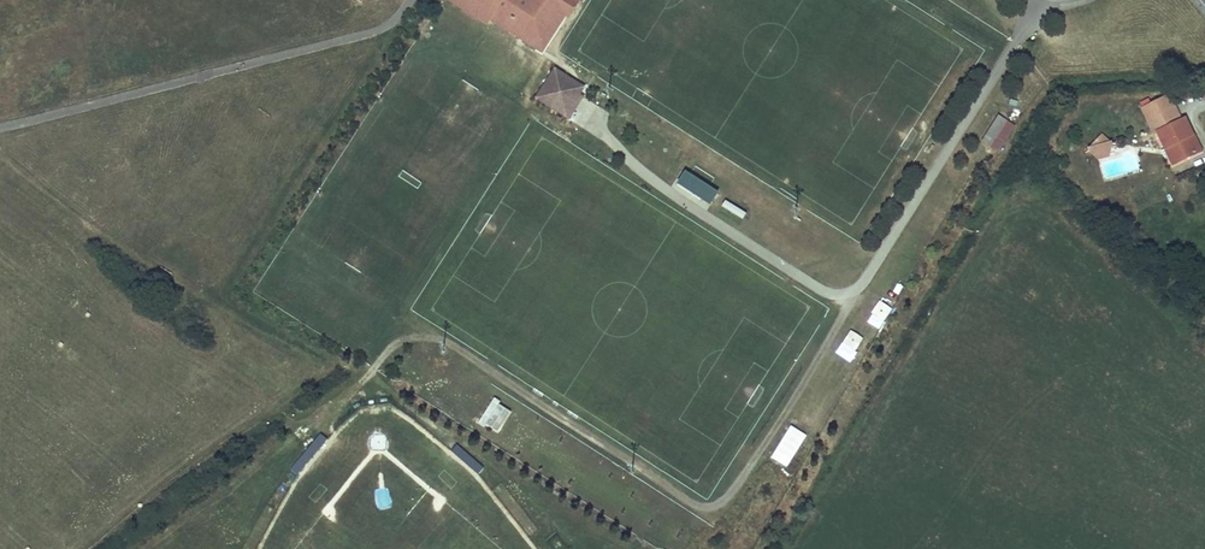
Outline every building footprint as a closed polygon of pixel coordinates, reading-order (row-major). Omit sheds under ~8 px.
[(486,23),(489,18),(541,52),(560,23),(548,15),(551,11),(557,15),(566,0),(449,0),(486,23)] [(574,0),(566,0),(557,15),(551,11),(548,15),(560,23),(574,0)] [(537,98),(570,119),(575,111),(571,109),(580,95),(584,88),(555,69),(537,98)] [(1203,97),(1201,87),(1184,90),(1187,100),(1203,97)] [(580,95),(571,109),(575,111),(584,97),(580,95)] [(1172,164),(1196,153),(1189,137),(1193,135),(1185,119),(1181,121),(1175,107),(1171,109),(1165,97),(1141,109),(1147,120),(1153,134),(1157,132),(1172,164)] [(1015,125),(998,115),(982,141),(999,152),(1015,125)] [(1102,135),(1091,147),(1093,149),(1094,149),(1097,147),(1101,146),(1106,145),(1111,144),(1102,135)] [(1196,153),(1200,151),(1193,135),(1189,137),(1196,153)] [(1097,147),(1094,149),(1093,149),(1089,150),(1098,159),(1108,156),(1111,144),(1106,145),(1101,146),(1097,147)] [(718,194),(684,172),(676,185),(700,201),(702,198),(711,203),(718,194)] [(498,434),(512,410),(492,399),(479,424),(498,434)] [(790,426),(775,453),(791,462),(806,435),(790,426)] [(321,435),(290,470),(297,475),(327,440),(321,435)] [(478,473),(484,468),(457,445),(452,451),(478,473)]
